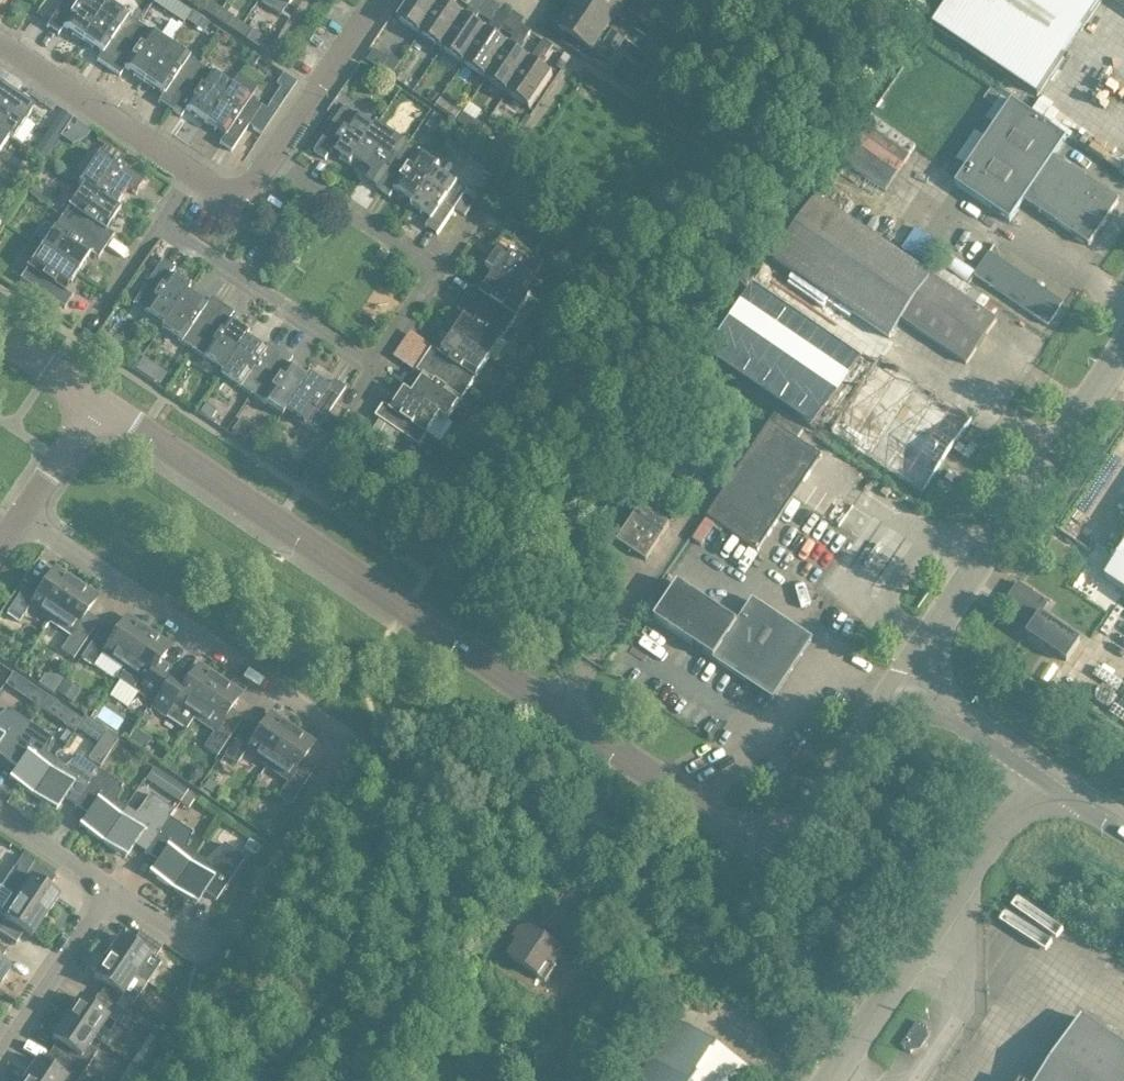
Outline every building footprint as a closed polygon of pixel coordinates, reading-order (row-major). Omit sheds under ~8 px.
[(79,40),(104,3),(99,0),(62,0),(43,27),(55,35),(60,27),(79,40)] [(150,10),(157,0),(137,0),(150,10)] [(440,1),(438,0),(408,0),(394,21),(397,23),(392,31),(408,42),(414,34),(417,36),(440,1)] [(462,16),(449,8),(455,0),(441,0),(440,1),(417,36),(439,50),(462,16)] [(462,16),(439,50),(461,65),(484,31),(471,22),(485,2),(482,0),(473,0),(462,16)] [(609,0),(576,0),(572,6),(606,29),(610,32),(609,33),(623,41),(629,32),(616,23),(615,24),(611,22),(620,7),(609,0)] [(620,7),(621,7),(624,10),(637,19),(644,9),(631,1),(629,3),(626,0),(609,0),(620,7)] [(929,25),(1035,96),(1100,0),(946,0),(929,25)] [(206,2),(200,11),(212,19),(218,10),(206,2)] [(104,3),(79,40),(98,53),(93,61),(104,68),(135,24),(104,3)] [(606,29),(572,6),(556,29),(564,34),(558,41),(589,62),(595,54),(608,63),(614,54),(601,45),(600,46),(596,43),(606,29)] [(218,10),(212,19),(224,28),(230,18),(218,10)] [(484,31),(461,65),(483,80),(506,45),(493,37),(507,16),(498,10),(484,31)] [(135,24),(104,68),(116,76),(121,69),(140,82),(165,45),(135,24)] [(506,45),(483,80),(505,95),(528,60),(515,52),(529,32),(519,25),(506,45)] [(636,49),(644,37),(633,29),(624,41),(636,49)] [(249,31),(243,40),(255,48),(262,40),(249,31)] [(227,38),(219,33),(214,41),(222,46),(227,38)] [(275,61),(286,68),(302,45),(291,38),(275,61)] [(537,66),(550,46),(541,40),(528,60),(505,95),(527,110),(550,75),(537,66)] [(154,102),(166,110),(196,66),(165,45),(140,82),(159,95),(154,102)] [(372,50),(365,60),(379,70),(386,60),(385,60),(372,50)] [(553,67),(559,71),(568,58),(562,54),(553,67)] [(202,123),(227,86),(196,66),(166,110),(177,118),(183,110),(202,123)] [(394,81),(400,72),(394,68),(389,77),(394,81)] [(642,73),(634,68),(622,85),(630,90),(642,73)] [(277,72),(270,83),(286,94),(294,83),(277,72)] [(227,86),(202,123),(221,136),(216,144),(228,152),(251,118),(264,126),(276,110),(267,104),(263,111),(227,86)] [(6,138),(10,140),(31,109),(0,88),(0,133),(6,137),(6,138)] [(425,100),(432,104),(438,96),(431,91),(425,100)] [(439,99),(432,108),(452,121),(458,112),(439,99)] [(1022,202),(1087,246),(1117,202),(1052,158),(1064,139),(1009,102),(953,185),(1008,222),(1022,202)] [(348,165),(351,161),(350,161),(372,127),(341,106),(311,151),(323,160),(329,152),(348,165)] [(47,129),(57,136),(70,118),(59,111),(47,129)] [(428,111),(418,126),(428,132),(438,118),(428,111)] [(483,126),(474,120),(473,121),(461,113),(455,122),(477,136),(483,126)] [(870,116),(864,125),(858,134),(852,143),(846,152),(840,162),(883,191),(889,182),(895,173),(902,164),(908,155),(914,146),(870,116)] [(350,161),(351,161),(369,174),(364,182),(376,189),(405,145),(374,123),(372,127),(350,161)] [(494,148),(504,154),(513,141),(503,134),(494,148)] [(41,160),(47,151),(37,144),(31,153),(41,160)] [(405,145),(376,189),(387,197),(392,189),(411,202),(434,168),(434,169),(436,166),(405,145)] [(112,208),(113,208),(125,189),(134,195),(142,183),(97,153),(75,183),(79,186),(112,208)] [(411,202),(408,205),(428,218),(423,226),(435,234),(465,190),(434,169),(434,168),(411,202)] [(31,185),(26,194),(36,200),(41,192),(31,185)] [(58,217),(104,247),(112,235),(104,230),(117,210),(113,208),(112,208),(79,186),(58,217)] [(964,364),(994,321),(928,276),(813,198),(771,260),(887,338),(899,320),(964,364)] [(38,247),(75,272),(88,253),(96,259),(104,247),(58,217),(38,247)] [(521,292),(522,291),(542,261),(497,230),(489,242),(497,247),(483,267),(491,272),(521,292)] [(62,291),(75,272),(38,247),(17,278),(62,309),(70,297),(62,291)] [(1046,326),(1061,304),(987,254),(972,276),(1046,326)] [(130,305),(160,326),(161,326),(183,293),(184,293),(187,290),(167,276),(172,268),(160,260),(130,305)] [(463,298),(507,328),(529,296),(522,291),(521,292),(491,272),(478,291),(470,286),(463,298)] [(749,289),(703,358),(885,480),(908,446),(914,449),(922,437),(917,433),(932,411),(749,289)] [(161,326),(160,326),(158,329),(189,351),(219,305),(208,298),(202,306),(184,293),(183,293),(161,326)] [(507,328),(463,298),(455,309),(463,314),(450,334),(487,358),(507,328)] [(826,299),(820,308),(843,324),(850,315),(826,299)] [(219,305),(189,351),(219,371),(220,371),(242,338),(245,334),(225,321),(231,313),(219,305)] [(487,358),(450,334),(437,353),(429,348),(422,359),(466,389),(487,358)] [(113,335),(104,348),(116,357),(126,344),(113,335)] [(220,371),(219,371),(217,374),(248,395),(278,351),(266,343),(261,351),(242,338),(220,371)] [(278,351),(248,395),(280,417),(282,413),(282,412),(304,379),(303,379),(284,366),(289,359),(278,351)] [(132,369),(142,376),(149,364),(139,357),(132,369)] [(466,389),(422,359),(414,370),(422,375),(409,394),(409,395),(438,415),(445,420),(466,389)] [(509,385),(514,378),(504,372),(500,379),(509,385)] [(303,379),(304,379),(282,412),(282,413),(313,433),(315,430),(324,435),(334,420),(325,415),(343,389),(331,381),(326,388),(306,375),(303,379)] [(409,395),(409,394),(402,389),(389,409),(381,404),(373,416),(417,446),(438,415),(409,395)] [(484,399),(495,407),(501,397),(490,390),(484,399)] [(202,404),(197,412),(209,419),(214,412),(202,404)] [(508,421),(499,433),(508,439),(516,427),(508,421)] [(801,466),(810,454),(818,459),(819,457),(768,423),(705,517),(756,551),(809,471),(801,466)] [(660,468),(685,485),(693,473),(668,456),(660,468)] [(667,524),(638,505),(614,541),(643,561),(667,524)] [(1101,577),(1123,593),(1123,543),(1101,577)] [(48,621),(73,583),(52,569),(39,589),(35,589),(25,583),(4,614),(16,623),(27,606),(48,621)] [(95,597),(73,583),(48,621),(69,635),(58,651),(71,659),(92,628),(82,621),(81,617),(95,597)] [(1046,604),(1016,583),(1005,600),(1034,620),(1024,635),(1065,662),(1078,641),(1039,615),(1046,604)] [(711,660),(735,624),(674,585),(651,621),(711,660)] [(750,602),(735,624),(711,660),(770,699),(809,640),(750,602)] [(120,669),(145,631),(124,617),(110,637),(107,638),(97,631),(78,659),(91,667),(99,655),(120,669)] [(120,669),(114,678),(149,701),(171,669),(158,660),(167,647),(145,631),(120,669)] [(183,730),(192,718),(217,680),(196,666),(182,686),(179,686),(168,680),(150,707),(183,730)] [(4,704),(19,681),(0,669),(0,701),(4,704)] [(217,680),(192,718),(212,731),(201,747),(215,756),(236,725),(226,718),(225,714),(238,694),(217,680)] [(62,681),(55,693),(69,702),(77,691),(62,681)] [(38,708),(45,697),(33,689),(25,700),(38,708)] [(52,718),(59,706),(45,697),(38,708),(52,718)] [(3,759),(27,724),(4,709),(0,712),(0,757),(3,759)] [(264,766),(289,729),(268,714),(254,734),(251,735),(240,728),(222,756),(235,764),(243,752),(264,766)] [(27,724),(3,759),(15,767),(6,779),(30,795),(53,760),(44,754),(50,740),(27,724)] [(311,743),(289,729),(264,766),(286,781),(275,797),(288,806),(309,774),(299,767),(298,763),(311,743)] [(115,740),(103,732),(96,743),(85,759),(97,767),(115,740)] [(73,806),(97,771),(74,756),(62,767),(53,760),(30,795),(53,811),(61,799),(73,806)] [(194,765),(192,765),(191,765),(190,766),(188,766),(187,767),(186,768),(185,769),(185,771),(184,772),(184,773),(184,775),(185,776),(185,777),(186,779),(187,780),(188,780),(190,781),(191,781),(192,782),(194,781),(195,781),(196,780),(198,780),(199,779),(199,777),(200,776),(200,775),(200,773),(200,772),(200,771),(199,769),(199,768),(198,767),(196,766),(195,766),(194,765)] [(100,842),(123,808),(114,801),(120,787),(97,771),(73,806),(84,814),(76,826),(100,842)] [(216,787),(205,779),(200,788),(211,796),(216,787)] [(177,803),(185,791),(173,782),(164,794),(177,803)] [(185,791),(177,803),(186,810),(194,798),(185,791)] [(131,846),(143,854),(167,818),(171,811),(147,794),(136,811),(132,814),(123,808),(100,842),(123,858),(131,846)] [(167,818),(143,854),(154,861),(146,874),(170,889),(193,855),(184,848),(189,834),(167,818)] [(247,840),(242,847),(254,855),(258,847),(247,840)] [(193,855),(170,889),(193,905),(201,893),(213,901),(242,859),(221,844),(202,861),(193,855)] [(57,897),(45,890),(53,878),(20,856),(0,886),(0,889),(43,917),(57,897)] [(14,944),(21,932),(29,938),(43,917),(0,889),(0,935),(14,944)] [(506,957),(544,982),(554,967),(552,965),(557,957),(571,966),(584,946),(565,933),(556,948),(529,930),(517,932),(512,940),(516,943),(506,957)] [(104,957),(133,977),(146,957),(151,960),(159,948),(137,933),(129,944),(118,937),(104,957)] [(104,957),(90,977),(105,987),(99,998),(113,1007),(120,997),(130,1004),(144,984),(133,977),(104,957)] [(190,998),(175,989),(168,998),(183,1008),(190,998)] [(63,1018),(92,1038),(99,1028),(106,1034),(120,1012),(113,1007),(99,998),(95,995),(88,1006),(76,998),(63,1018)] [(92,1038),(63,1018),(49,1038),(61,1046),(54,1056),(80,1074),(94,1053),(86,1047),(92,1038)] [(1079,1018),(1037,1080),(1123,1080),(1123,1049),(1079,1018)] [(915,1022),(899,1047),(913,1056),(930,1032),(915,1022)] [(676,1023),(638,1080),(750,1080),(754,1075),(676,1023)] [(54,1056),(47,1067),(35,1059),(22,1079),(24,1080),(75,1080),(80,1074),(54,1056)]
